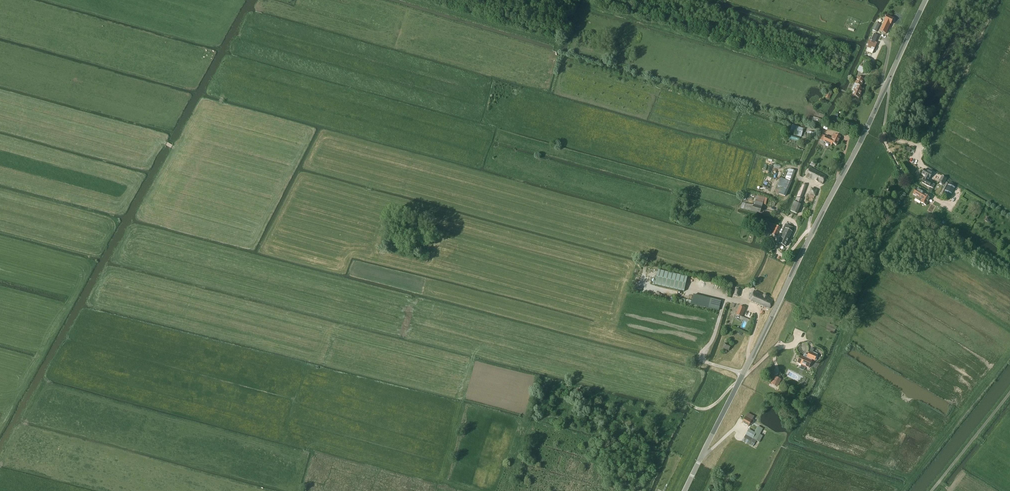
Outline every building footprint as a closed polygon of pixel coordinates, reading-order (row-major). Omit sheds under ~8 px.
[(891,25),(894,19),(887,16),(885,18),(884,18),(882,22),(884,23),(880,31),(886,34),(890,25),(891,25)] [(874,51),(877,43),(869,40),(866,47),(874,51)] [(858,77),(855,84),(852,90),(854,91),(852,95),(859,98),(863,89),(860,88),(861,86),(861,87),(864,80),(858,77)] [(801,136),(804,128),(792,125),(790,133),(801,136)] [(827,143),(828,142),(837,145),(840,137),(836,135),(835,136),(833,135),(831,139),(823,135),(821,140),(827,143)] [(826,176),(810,168),(806,176),(822,184),(826,176)] [(782,188),(787,190),(795,172),(789,169),(782,188)] [(932,174),(925,169),(921,175),(925,177),(922,183),(933,189),(935,185),(928,181),(932,174)] [(938,182),(943,185),(946,179),(941,176),(938,182)] [(949,199),(955,187),(956,185),(951,182),(950,184),(948,184),(942,195),(949,199)] [(806,187),(802,185),(800,191),(799,191),(797,197),(802,199),(806,187)] [(782,188),(779,194),(785,196),(787,190),(782,188)] [(811,189),(808,197),(814,199),(816,191),(811,189)] [(916,198),(923,202),(927,204),(930,198),(926,196),(927,195),(916,189),(913,194),(917,196),(916,198)] [(766,205),(768,198),(757,195),(755,202),(755,201),(754,205),(745,203),(742,203),(741,209),(760,214),(763,204),(766,205)] [(776,236),(780,228),(769,223),(768,227),(774,230),(772,234),(776,236)] [(785,239),(788,240),(792,232),(785,229),(782,236),(786,238),(785,239)] [(785,247),(788,240),(785,239),(786,238),(782,236),(779,244),(785,247)] [(658,270),(655,285),(684,292),(687,277),(658,270)] [(770,308),(773,300),(768,297),(761,294),(754,291),(750,301),(770,308)] [(719,311),(721,301),(693,295),(691,304),(719,311)] [(740,306),(737,315),(742,317),(745,309),(740,306)] [(809,352),(808,355),(805,354),(804,357),(800,356),(797,363),(801,365),(799,369),(804,371),(806,367),(809,368),(812,361),(811,361),(812,360),(815,361),(817,356),(809,352)] [(777,387),(781,379),(774,376),(771,384),(777,387)] [(754,417),(748,414),(742,424),(748,427),(750,423),(752,425),(754,421),(752,420),(754,417)] [(756,441),(763,429),(758,426),(754,432),(749,429),(744,438),(754,444),(756,441)]
